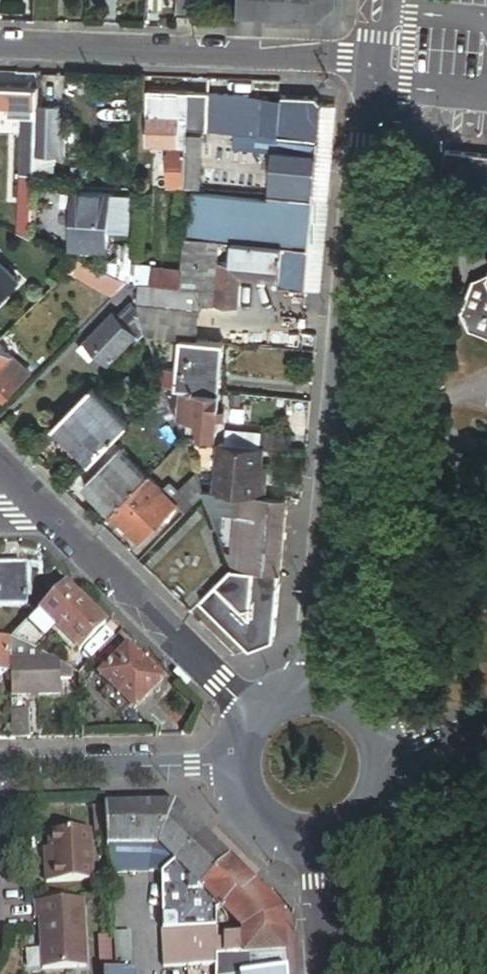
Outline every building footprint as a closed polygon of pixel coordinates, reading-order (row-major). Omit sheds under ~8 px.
[(194,17),(195,0),(178,0),(177,16),(194,17)] [(334,0),(233,0),(232,15),(314,18),(333,2),(334,0)] [(38,106),(39,88),(0,87),(0,105),(13,105),(33,106),(38,106)] [(180,113),(181,95),(148,95),(148,118),(180,119),(180,113)] [(207,129),(210,98),(210,95),(190,95),(188,127),(207,129)] [(280,137),(321,141),(324,105),(317,97),(284,97),(283,103),(280,137)] [(254,101),(210,98),(207,129),(251,133),(251,130),(254,101)] [(265,102),(254,101),(251,130),(261,131),(265,102)] [(261,134),(261,135),(280,137),(283,103),(265,102),(261,131),(261,134)] [(33,106),(13,105),(12,117),(26,118),(32,118),(33,106)] [(36,178),(50,179),(51,158),(58,158),(60,109),(39,108),(36,178)] [(186,129),(187,113),(180,113),(180,119),(179,147),(170,147),(169,166),(186,167),(188,136),(188,129),(186,129)] [(23,176),(36,176),(38,118),(32,118),(26,118),(23,176)] [(179,147),(180,119),(148,118),(147,146),(170,147),(179,147)] [(320,156),(321,141),(280,137),(261,135),(236,133),(235,141),(234,149),(271,152),(271,148),(280,149),(279,152),(320,156)] [(203,137),(188,136),(186,167),(185,187),(201,188),(203,137)] [(269,196),(315,201),(320,156),(279,152),(274,151),(269,196)] [(441,156),(439,180),(480,183),(482,160),(441,156)] [(185,187),(186,167),(169,166),(168,186),(185,188),(185,187)] [(36,176),(23,176),(22,235),(33,240),(36,176)] [(233,243),(283,247),(311,250),(315,201),(269,196),(269,200),(191,192),(187,238),(221,241),(219,263),(222,263),(231,264),(233,243)] [(111,252),(113,195),(75,194),(73,250),(111,252)] [(111,252),(128,253),(131,196),(113,195),(111,252)] [(184,270),(183,270),(181,288),(203,290),(216,291),(219,263),(221,241),(187,238),(184,270)] [(307,291),(311,250),(283,247),(233,243),(231,264),(222,263),(219,292),(241,294),(242,279),(280,283),(279,288),(307,291)] [(132,283),(132,275),(132,255),(123,254),(122,266),(109,265),(109,273),(128,281),(132,283)] [(68,270),(78,260),(68,255),(58,264),(67,272),(68,270)] [(68,270),(114,295),(117,292),(128,281),(109,273),(78,260),(68,270)] [(3,266),(0,269),(0,301),(18,282),(3,266)] [(181,288),(183,270),(152,268),(151,278),(151,285),(181,288)] [(484,279),(467,288),(459,315),(463,333),(486,343),(486,342),(486,272),(484,279)] [(128,281),(117,292),(131,308),(138,306),(132,283),(128,281)] [(132,283),(138,306),(140,313),(146,333),(147,336),(182,339),(198,341),(201,308),(139,303),(141,284),(132,283)] [(203,290),(181,288),(151,285),(146,284),(141,284),(139,303),(201,308),(202,303),(203,290)] [(216,291),(203,290),(202,303),(215,304),(216,291)] [(240,307),(241,294),(219,292),(218,305),(240,307)] [(122,307),(115,314),(137,337),(140,339),(146,333),(140,313),(132,318),(122,307)] [(137,337),(115,314),(86,343),(108,365),(137,337)] [(159,394),(165,388),(165,387),(159,369),(147,336),(146,333),(140,339),(159,394)] [(221,392),(226,343),(198,341),(182,339),(180,371),(178,388),(221,392)] [(9,360),(14,355),(1,343),(0,345),(0,367),(7,359),(9,360)] [(9,360),(7,359),(0,367),(0,368),(12,380),(20,371),(9,360)] [(0,368),(0,396),(5,401),(30,375),(23,368),(20,371),(12,380),(0,368)] [(180,371),(159,369),(165,387),(178,388),(180,371)] [(133,421),(95,385),(59,422),(96,459),(133,421)] [(167,415),(174,412),(173,409),(165,388),(159,394),(167,415)] [(178,390),(165,388),(173,409),(176,409),(178,390)] [(217,437),(221,394),(181,390),(179,416),(198,418),(196,435),(217,437)] [(259,447),(260,432),(227,429),(225,443),(259,447)] [(260,432),(259,447),(264,447),(290,449),(292,435),(260,432)] [(225,443),(216,443),(212,492),(266,497),(268,478),(261,478),(262,465),(264,447),(259,447),(225,443)] [(85,485),(113,513),(148,476),(120,449),(85,485)] [(202,491),(196,474),(178,492),(172,498),(178,503),(187,512),(204,495),(203,493),(202,491)] [(213,476),(196,474),(202,491),(212,492),(213,476)] [(163,489),(149,475),(148,476),(113,513),(141,541),(178,503),(172,498),(163,489)] [(169,483),(163,489),(172,498),(178,492),(169,483)] [(253,571),(260,497),(203,493),(204,495),(216,528),(222,528),(222,514),(234,515),(231,553),(226,552),(232,569),(253,571)] [(260,497),(253,571),(281,574),(288,500),(260,497)] [(27,609),(25,572),(2,573),(2,569),(0,569),(0,610),(27,609)] [(253,571),(232,569),(221,581),(250,607),(253,571)] [(275,641),(281,574),(253,571),(250,607),(221,581),(201,601),(249,648),(275,641)] [(65,586),(40,612),(66,637),(81,652),(106,626),(65,586)] [(40,612),(14,639),(34,649),(53,632),(62,642),(66,637),(40,612)] [(12,641),(0,642),(0,675),(10,674),(9,654),(13,654),(12,641)] [(164,682),(128,647),(100,677),(121,697),(132,707),(135,711),(164,682)] [(72,670),(43,655),(13,656),(14,696),(61,693),(62,679),(73,679),(72,670)] [(121,697),(117,701),(128,711),(132,707),(121,697)] [(32,711),(14,712),(15,740),(33,739),(32,711)] [(105,829),(108,874),(148,872),(151,844),(156,844),(156,843),(156,832),(163,831),(161,807),(103,809),(104,810),(105,829)] [(174,807),(161,807),(163,831),(156,832),(156,843),(169,858),(171,859),(201,833),(174,807)] [(105,829),(104,810),(92,811),(93,830),(105,829)] [(94,883),(91,833),(48,835),(49,868),(44,869),(45,885),(94,883)] [(228,861),(201,833),(171,859),(200,889),(228,861)] [(200,889),(171,859),(159,871),(160,890),(199,891),(200,889)] [(254,887),(228,861),(200,889),(220,909),(228,900),(235,906),(254,887)] [(282,914),(254,887),(235,906),(228,900),(220,909),(243,933),(243,938),(225,940),(225,943),(227,961),(285,955),(282,914)] [(220,909),(200,889),(199,891),(160,890),(161,931),(192,929),(221,928),(220,909)] [(87,970),(83,903),(35,906),(36,923),(40,923),(43,973),(87,970)] [(192,929),(161,931),(162,967),(185,964),(214,962),(227,961),(225,943),(214,943),(215,949),(191,949),(191,942),(193,941),(192,929)] [(112,934),(115,973),(131,973),(128,933),(112,934)] [(285,955),(227,961),(214,962),(215,973),(287,973),(285,955)]
